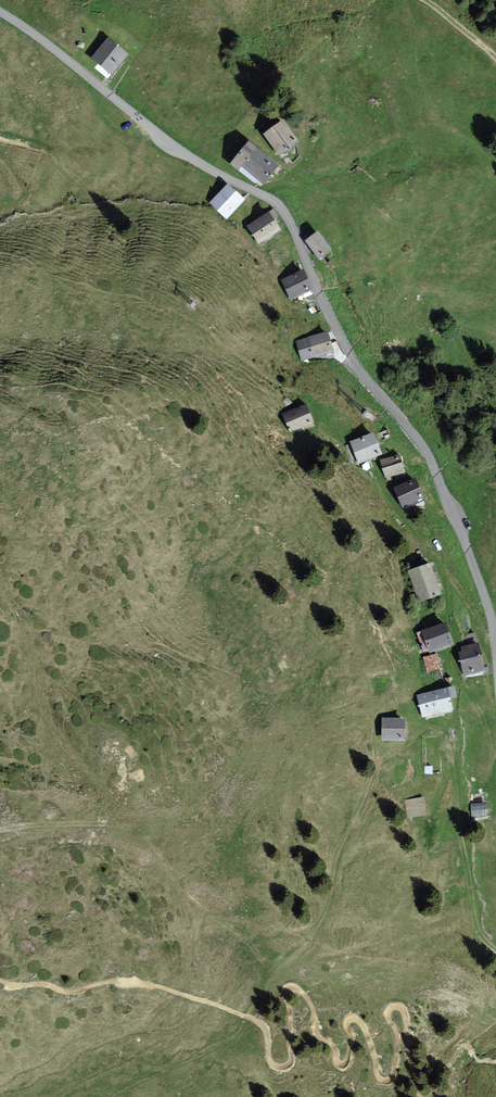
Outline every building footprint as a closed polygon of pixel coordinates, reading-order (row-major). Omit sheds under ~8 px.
[(123,55),(104,40),(88,59),(107,74),(123,55)] [(277,121),(261,133),(276,153),(292,142),(277,121)] [(271,165),(244,144),(229,163),(256,184),(271,165)] [(225,187),(210,203),(226,217),(241,201),(225,187)] [(265,214),(246,227),(257,242),(276,229),(265,214)] [(313,234),(304,242),(316,257),(326,250),(313,234)] [(299,272),(280,281),(290,300),(309,291),(299,272)] [(323,335),(296,343),(301,362),(329,353),(323,335)] [(281,416),(288,432),(311,423),(304,407),(281,416)] [(368,433),(348,442),(357,462),(377,453),(368,433)] [(398,455),(381,461),(386,476),(403,470),(398,455)] [(412,479),(392,489),(402,508),(421,498),(412,479)] [(407,571),(418,602),(437,595),(427,565),(407,571)] [(441,625),(420,633),(427,652),(449,644),(441,625)] [(475,647),(457,651),(464,675),(481,670),(475,647)] [(443,689),(415,697),(421,718),(448,710),(443,689)] [(399,718),(379,719),(380,741),(400,740),(399,718)] [(402,801),(405,819),(423,816),(420,799),(402,801)]
